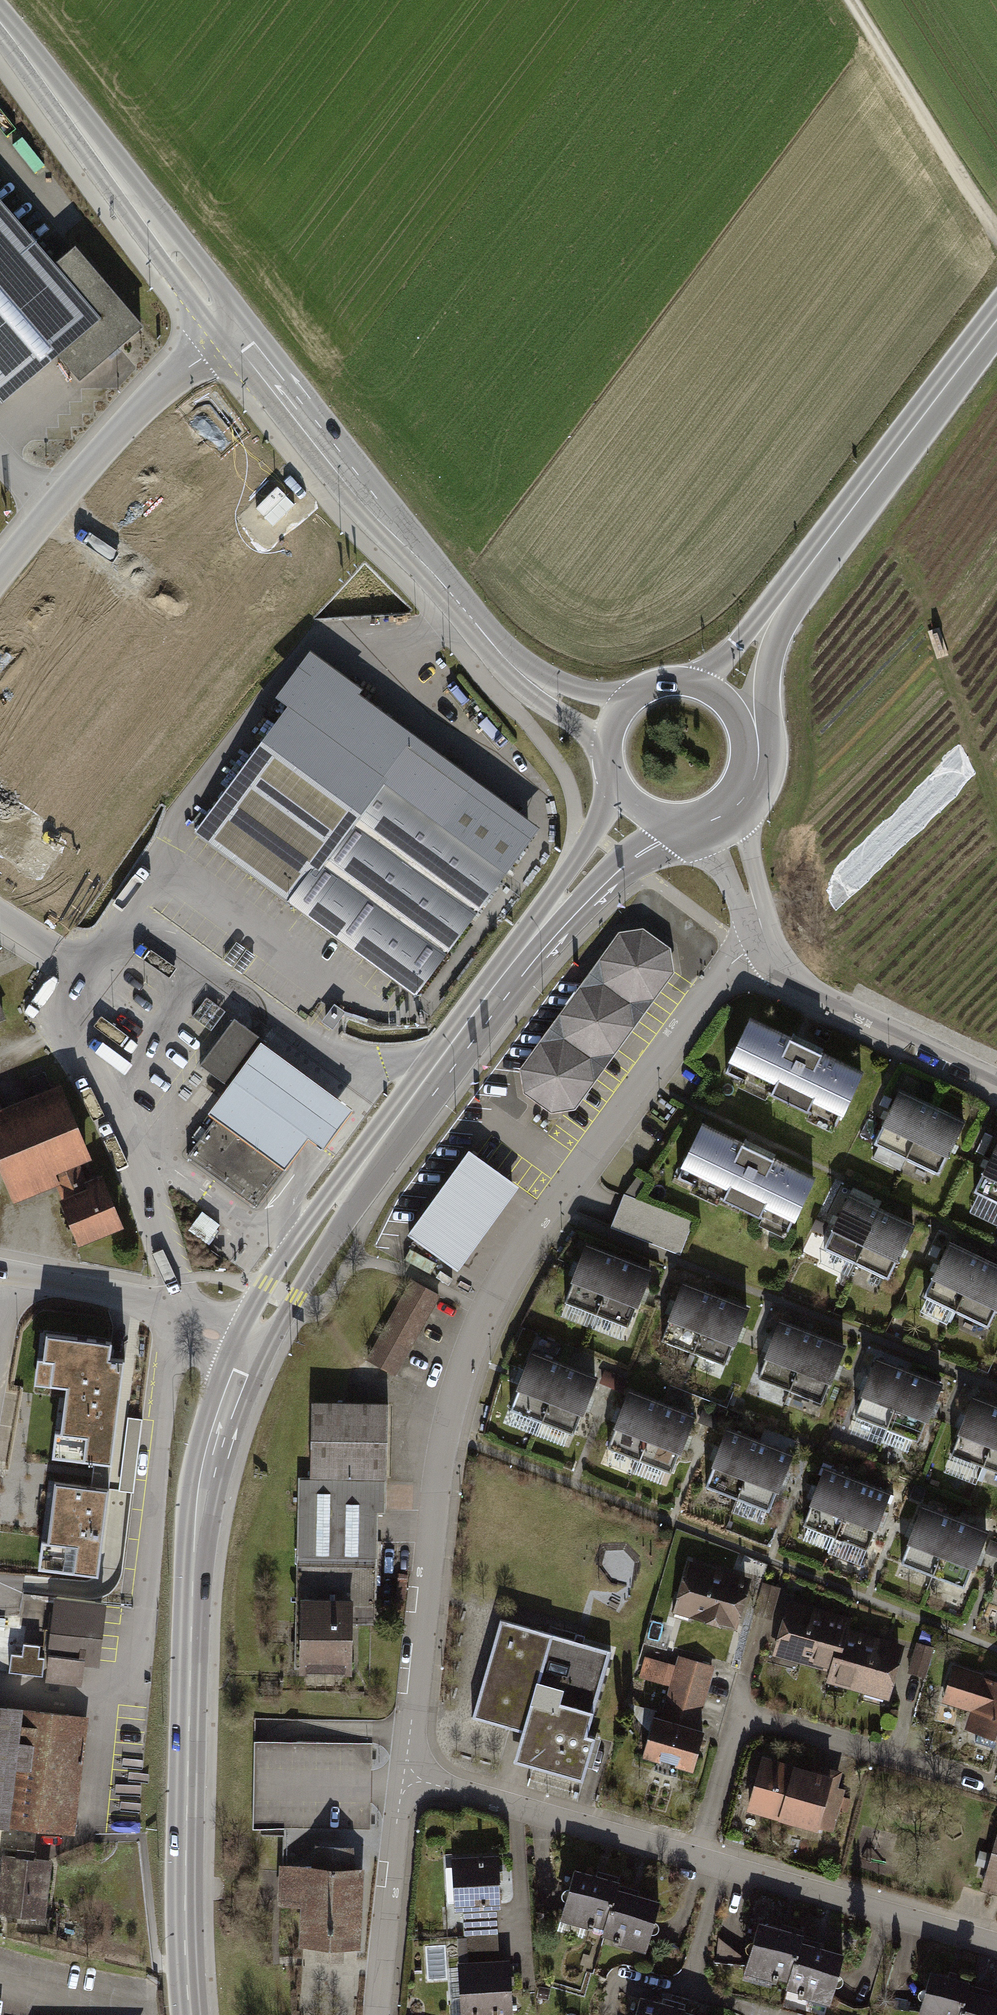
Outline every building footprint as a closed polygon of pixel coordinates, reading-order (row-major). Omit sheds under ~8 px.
[(2,397),(56,351),(79,379),(138,329),(72,252),(52,270),(0,209),(0,394),(2,397)] [(526,834),(309,678),(196,831),(401,982),(412,991),(526,834)] [(622,939),(525,1072),(529,1092),(552,1110),(574,1106),(667,972),(664,954),(641,936),(622,939)] [(232,1088),(264,1045),(266,1042),(234,1018),(200,1064),(229,1086),(232,1088)] [(861,1075),(751,1022),(727,1071),(837,1124),(861,1075)] [(209,1113),(215,1117),(285,1168),(288,1164),(308,1137),(323,1148),(352,1109),(264,1045),(261,1043),(229,1086),(209,1113)] [(54,1091),(3,1112),(0,1106),(0,1161),(14,1194),(55,1177),(78,1167),(85,1165),(54,1091)] [(931,1107),(899,1091),(874,1143),(906,1159),(931,1107)] [(228,1100),(215,1117),(206,1130),(202,1127),(194,1137),(199,1140),(187,1155),(257,1207),(288,1164),(238,1128),(248,1115),(228,1100)] [(963,1122),(931,1107),(906,1159),(938,1174),(963,1122)] [(811,1180),(705,1127),(680,1177),(786,1230),(811,1180)] [(974,1192),(996,1203),(996,1144),(974,1192)] [(514,1184),(470,1151),(409,1234),(453,1267),(514,1184)] [(78,1167),(55,1177),(80,1242),(121,1226),(105,1185),(87,1192),(78,1167)] [(637,1178),(627,1192),(636,1199),(646,1184),(637,1178)] [(692,1221),(623,1195),(617,1210),(611,1227),(680,1253),(692,1221)] [(881,1211),(849,1196),(824,1248),(856,1263),(881,1211)] [(912,1226),(881,1211),(856,1263),(887,1278),(912,1226)] [(981,1260),(949,1245),(924,1297),(956,1313),(981,1260)] [(618,1258),(586,1246),(564,1302),(596,1314),(618,1258)] [(649,1270),(618,1258),(596,1314),(628,1326),(649,1270)] [(981,1260),(956,1313),(987,1328),(996,1308),(996,1268),(981,1260)] [(403,1279),(366,1346),(398,1364),(435,1297),(403,1279)] [(715,1296),(683,1284),(661,1340),(693,1353),(715,1296)] [(747,1309),(715,1296),(693,1353),(725,1365),(747,1309)] [(812,1334),(780,1322),(758,1378),(790,1391),(812,1334)] [(111,1341),(46,1334),(43,1360),(52,1361),(49,1385),(66,1387),(61,1434),(70,1435),(67,1458),(112,1463),(125,1359),(110,1357),(111,1341)] [(843,1347),(812,1334),(790,1391),(821,1403),(843,1347)] [(563,1366),(532,1353),(510,1409),(542,1422),(563,1366)] [(908,1372),(876,1360),(854,1416),(886,1428),(908,1372)] [(595,1378),(563,1366),(542,1422),(573,1434),(595,1378)] [(940,1385),(908,1372),(886,1428),(918,1441),(940,1385)] [(661,1404),(629,1391),(607,1448),(639,1460),(661,1404)] [(973,1398),(951,1454),(983,1467),(996,1431),(996,1407),(973,1398)] [(386,1403),(310,1402),(309,1477),(297,1477),(295,1667),(304,1667),(305,1601),(349,1602),(373,1602),(373,1583),(379,1583),(380,1544),(375,1544),(376,1510),(384,1511),(386,1403)] [(693,1416),(661,1404),(639,1460),(671,1472),(693,1416)] [(759,1442),(727,1430),(705,1486),(737,1499),(759,1442)] [(983,1467),(996,1472),(996,1431),(983,1467)] [(790,1455),(759,1442),(737,1499),(768,1511),(790,1455)] [(857,1481),(825,1468),(803,1524),(835,1537),(857,1481)] [(888,1493),(857,1481),(835,1537),(867,1549),(888,1493)] [(98,1575),(108,1488),(54,1482),(47,1543),(57,1544),(54,1570),(98,1575)] [(955,1519),(923,1507),(901,1563),(933,1575),(955,1519)] [(986,1531),(955,1519),(933,1575),(964,1588),(986,1531)] [(689,1565),(677,1609),(734,1624),(745,1580),(689,1565)] [(99,1599),(48,1594),(39,1680),(80,1684),(82,1659),(93,1660),(99,1599)] [(349,1602),(305,1601),(304,1667),(348,1668),(349,1602)] [(790,1605),(778,1652),(834,1667),(844,1631),(847,1621),(790,1605)] [(610,1652),(502,1620),(474,1714),(521,1728),(512,1758),(583,1779),(595,1738),(585,1735),(610,1652)] [(901,1647),(844,1631),(834,1667),(831,1679),(888,1695),(901,1647)] [(34,1644),(19,1642),(17,1653),(6,1652),(4,1671),(37,1675),(39,1657),(33,1656),(34,1644)] [(678,1668),(646,1658),(641,1676),(673,1685),(704,1693),(712,1667),(681,1658),(678,1668)] [(944,1699),(982,1712),(976,1730),(996,1736),(996,1683),(954,1669),(944,1699)] [(655,1717),(644,1755),(657,1759),(652,1769),(663,1773),(676,1775),(676,1765),(692,1769),(702,1736),(693,1730),(704,1693),(673,1685),(663,1720),(655,1717)] [(64,1833),(79,1714),(0,1704),(0,1826),(64,1833)] [(371,1744),(254,1744),(253,1830),(371,1830),(371,1744)] [(763,1759),(749,1807),(832,1832),(844,1792),(835,1790),(837,1781),(763,1759)] [(983,1887),(996,1891),(996,1839),(983,1887)] [(313,1869),(282,1867),(280,1902),(303,1903),(302,1944),(359,1947),(363,1871),(354,1871),(352,1849),(317,1848),(313,1869)] [(0,1852),(0,1913),(41,1917),(47,1857),(0,1852)] [(499,1904),(496,1858),(460,1861),(465,1937),(495,1935),(493,1904),(499,1904)] [(575,1872),(564,1912),(607,1924),(616,1891),(618,1884),(575,1872)] [(607,1924),(605,1931),(649,1943),(660,1904),(616,1891),(607,1924)] [(760,1926),(749,1965),(792,1977),(801,1945),(803,1938),(760,1926)] [(495,1935),(465,1937),(471,2014),(511,2012),(508,1963),(497,1964),(495,1935)] [(792,1977),(790,1985),(833,1997),(844,1957),(801,1945),(792,1977)] [(920,2014),(962,2014),(968,1994),(970,1986),(930,1976),(920,2014)] [(968,1994),(962,2014),(996,2014),(996,2002),(968,1994)] [(637,2014),(684,2014),(685,2013),(641,2001),(637,2014)]
